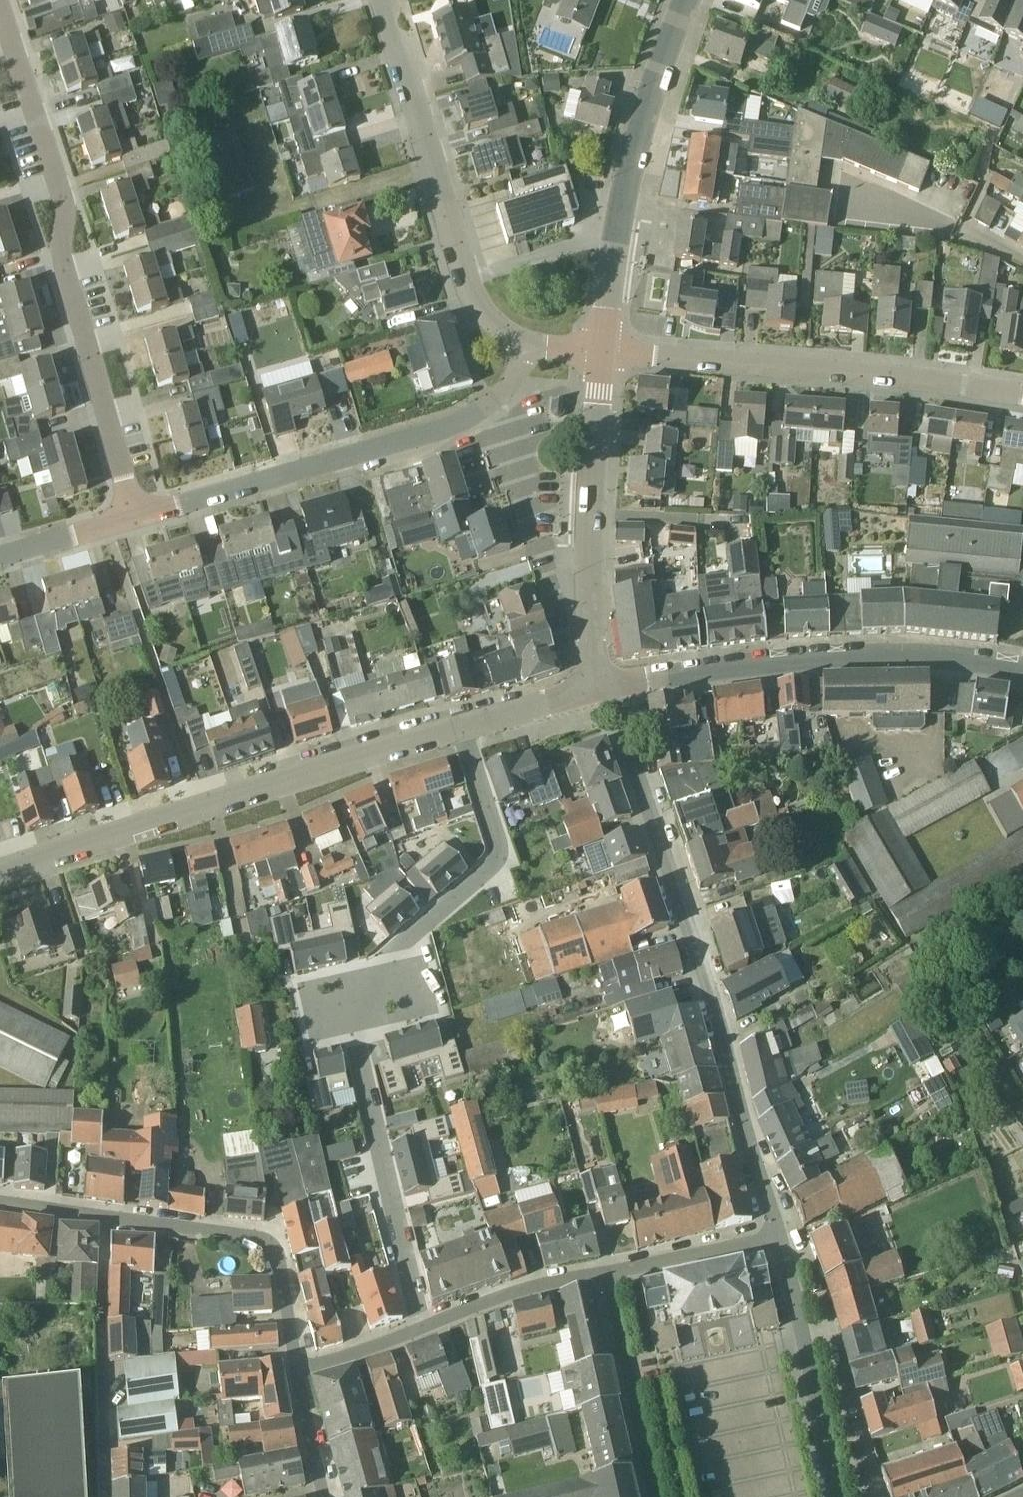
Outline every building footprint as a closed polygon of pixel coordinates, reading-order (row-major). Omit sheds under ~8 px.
[(79,5),(77,0),(28,0),(31,10),(23,13),(30,32),(37,29),(34,21),(79,5)] [(106,0),(77,0),(79,5),(79,6),(84,20),(85,22),(100,17),(98,11),(96,12),(94,6),(106,2),(105,0),(106,0)] [(273,16),(275,21),(303,11),(300,0),(254,0),(259,17),(264,19),(273,16)] [(555,20),(586,31),(598,0),(563,0),(555,20)] [(760,9),(763,0),(735,0),(760,9)] [(789,7),(782,23),(800,31),(813,0),(771,0),(789,7)] [(869,14),(875,0),(835,0),(869,14)] [(934,3),(931,8),(954,19),(952,23),(965,29),(967,25),(966,24),(977,0),(935,0),(934,3)] [(1019,0),(990,0),(989,2),(985,0),(977,0),(966,24),(967,25),(1002,40),(1004,35),(1003,34),(1019,0)] [(1003,34),(1004,35),(1022,43),(1022,0),(1019,0),(1003,34)] [(84,20),(79,6),(70,10),(75,23),(84,20)] [(501,80),(521,79),(514,33),(498,37),(477,43),(467,8),(433,18),(447,68),(461,64),(467,85),(483,81),(499,76),(501,80)] [(108,30),(124,25),(120,13),(104,18),(108,30)] [(233,30),(235,30),(231,14),(194,24),(199,41),(233,30)] [(862,34),(895,48),(903,30),(869,16),(862,34)] [(276,33),(259,38),(273,86),(277,85),(278,86),(302,78),(301,76),(291,79),(287,69),(317,60),(307,23),(275,32),(276,33)] [(753,28),(750,36),(716,24),(705,54),(740,64),(745,51),(769,60),(775,45),(776,45),(778,38),(753,28)] [(233,30),(199,41),(192,43),(198,63),(239,50),(235,34),(233,30)] [(86,48),(101,44),(97,33),(52,48),(60,72),(90,62),(86,48)] [(962,50),(970,48),(968,41),(959,43),(962,50)] [(128,74),(112,80),(109,70),(94,75),(90,62),(60,72),(68,95),(96,85),(100,97),(132,86),(128,74)] [(560,92),(559,75),(543,76),(544,93),(560,92)] [(329,80),(305,87),(302,78),(278,86),(280,94),(283,104),(289,121),(297,118),(337,106),(329,80)] [(178,103),(171,81),(153,87),(159,108),(178,103)] [(468,85),(472,99),(488,95),(483,81),(468,85)] [(564,114),(574,117),(573,120),(606,130),(613,105),(606,103),(610,87),(585,82),(581,94),(570,91),(564,114)] [(128,130),(124,116),(121,106),(137,101),(132,86),(100,97),(104,111),(76,121),(84,145),(114,135),(128,130)] [(761,101),(757,100),(711,92),(711,96),(699,94),(695,121),(723,125),(721,134),(750,138),(750,139),(790,145),(792,129),(758,124),(761,101)] [(518,128),(517,127),(512,108),(495,112),(490,95),(488,95),(472,99),(459,103),(463,116),(462,117),(466,131),(490,124),(493,135),(518,128)] [(824,122),(828,113),(829,110),(810,102),(805,114),(824,122)] [(299,157),(326,149),(323,138),(345,132),(337,106),(297,118),(302,132),(292,135),(299,157)] [(535,121),(546,119),(543,107),(532,110),(535,121)] [(985,124),(1000,131),(1008,114),(993,107),(985,124)] [(875,143),(824,122),(805,114),(797,110),(794,130),(792,129),(790,145),(788,161),(790,161),(786,191),(784,191),(780,223),(783,223),(817,228),(827,229),(832,196),(816,193),(820,161),(842,164),(842,161),(918,193),(929,165),(875,143)] [(1019,122),(1013,131),(1022,136),(1022,135),(1022,117),(1019,122)] [(524,151),(521,140),(550,132),(547,119),(517,127),(518,128),(493,135),(496,146),(472,153),(480,180),(511,171),(506,156),(524,151)] [(997,133),(988,129),(980,147),(989,151),(997,133)] [(255,191),(235,131),(209,140),(229,200),(255,191)] [(134,139),(118,145),(114,135),(84,145),(92,168),(121,158),(125,171),(149,163),(172,155),(167,141),(138,151),(134,139)] [(788,161),(790,145),(750,139),(747,155),(788,161)] [(733,175),(738,148),(692,140),(688,168),(733,175)] [(278,147),(281,155),(289,152),(287,144),(278,147)] [(326,149),(299,157),(306,179),(323,173),(328,190),(360,180),(352,153),(329,160),(326,149)] [(146,181),(154,178),(149,163),(125,171),(130,186),(100,194),(108,217),(136,208),(132,197),(150,191),(146,181)] [(930,163),(924,179),(933,183),(939,167),(930,163)] [(733,177),(733,175),(688,168),(683,200),(730,206),(732,194),(717,192),(720,175),(733,177)] [(575,206),(567,173),(566,170),(511,187),(515,203),(496,209),(507,244),(574,224),(569,208),(575,206)] [(1017,174),(1011,184),(1022,191),(1022,177),(1017,174)] [(1002,180),(997,189),(1006,193),(1011,184),(1002,180)] [(1011,184),(1006,193),(1020,201),(1019,204),(1022,206),(1022,191),(1011,184)] [(780,223),(784,191),(739,185),(735,217),(759,220),(780,223)] [(989,229),(1001,206),(986,198),(974,221),(989,229)] [(306,276),(310,287),(334,280),(333,278),(349,273),(354,272),(351,263),(367,259),(360,234),(366,232),(360,213),(359,213),(355,203),(300,220),(316,273),(306,276)] [(141,222),(140,220),(136,208),(108,217),(115,242),(143,233),(148,246),(196,231),(191,216),(161,226),(157,216),(141,222)] [(12,234),(5,211),(0,213),(0,238),(12,234)] [(759,220),(735,217),(727,216),(722,247),(702,244),(704,226),(680,223),(674,258),(736,265),(739,243),(740,237),(757,240),(759,220)] [(757,240),(780,244),(783,223),(780,223),(759,220),(757,240)] [(827,229),(817,228),(815,248),(832,250),(834,230),(827,229)] [(1021,236),(1009,229),(1004,237),(1018,245),(1018,246),(1022,249),(1022,233),(1021,236)] [(156,271),(172,266),(173,265),(169,255),(195,246),(201,244),(196,231),(148,246),(152,259),(124,268),(131,292),(160,283),(156,271)] [(21,258),(12,234),(0,238),(0,265),(21,258)] [(201,244),(195,246),(201,269),(208,268),(201,244)] [(384,264),(357,273),(363,294),(366,304),(381,300),(386,315),(416,308),(409,282),(391,287),(384,264)] [(898,307),(901,269),(873,267),(871,300),(879,300),(876,335),(907,338),(910,308),(898,307)] [(718,297),(701,295),(704,273),(688,270),(686,281),(671,279),(666,314),(691,318),(690,327),(696,329),(706,332),(711,333),(720,334),(720,333),(712,332),(714,321),(715,309),(736,313),(738,296),(718,293),(718,297)] [(796,294),(777,292),(779,272),(750,270),(749,281),(745,310),(767,312),(766,326),(793,328),(796,294)] [(356,282),(349,273),(333,278),(334,280),(347,292),(356,282)] [(868,306),(853,305),(841,304),(843,276),(816,274),(813,305),(827,306),(825,331),(865,334),(868,306)] [(164,295),(163,293),(160,283),(131,292),(138,315),(151,311),(151,312),(168,307),(167,306),(183,301),(180,290),(164,295)] [(917,283),(915,309),(930,310),(933,284),(917,283)] [(35,307),(29,284),(0,292),(0,306),(2,306),(5,316),(35,307)] [(240,298),(240,290),(236,285),(227,285),(227,298),(240,298)] [(192,310),(220,301),(217,290),(188,299),(192,310)] [(973,347),(977,319),(990,321),(992,305),(994,293),(978,290),(976,301),(967,299),(944,294),(941,314),(948,315),(945,343),(973,347)] [(996,334),(1003,335),(1001,351),(1022,355),(1022,322),(1011,320),(1015,295),(1005,294),(996,334)] [(220,301),(192,310),(196,324),(224,316),(220,301)] [(18,356),(15,342),(43,336),(35,307),(5,316),(6,318),(10,336),(0,339),(0,361),(18,356)] [(435,396),(473,384),(452,317),(414,327),(420,347),(407,351),(415,373),(426,370),(435,396)] [(942,339),(945,320),(933,318),(930,337),(942,339)] [(152,364),(182,355),(179,344),(194,339),(190,327),(145,341),(152,364)] [(348,386),(395,371),(388,350),(376,354),(376,356),(343,365),(348,386)] [(217,385),(217,387),(244,379),(240,365),(204,376),(201,365),(200,365),(196,352),(182,356),(182,355),(152,364),(159,389),(188,381),(191,393),(217,385)] [(57,384),(50,361),(22,369),(18,356),(0,361),(0,382),(0,383),(10,380),(15,398),(27,395),(27,394),(57,384)] [(291,420),(324,411),(314,377),(262,392),(275,437),(294,432),(291,420)] [(638,382),(635,412),(673,415),(676,397),(669,396),(671,379),(656,378),(655,383),(638,382)] [(17,438),(39,431),(36,421),(65,413),(57,384),(27,394),(27,395),(15,398),(0,403),(0,406),(10,440),(17,438)] [(225,411),(217,387),(217,385),(191,393),(195,407),(166,415),(172,440),(203,430),(200,419),(215,414),(225,411)] [(735,397),(732,424),(731,442),(748,443),(762,444),(762,440),(770,440),(771,440),(770,440),(771,429),(762,428),(765,399),(735,397)] [(566,403),(566,402),(552,400),(552,402),(553,402),(552,412),(552,413),(552,414),(553,415),(553,416),(554,417),(556,418),(557,418),(558,418),(559,418),(560,418),(562,417),(562,416),(563,415),(563,414),(564,413),(565,403),(566,403)] [(811,434),(814,403),(785,401),(782,440),(771,440),(770,440),(768,474),(772,474),(773,466),(793,467),(795,444),(795,433),(811,434)] [(829,446),(841,446),(845,405),(814,403),(811,434),(830,435),(829,446)] [(913,440),(897,440),(899,409),(869,407),(868,454),(879,454),(880,440),(897,441),(894,460),(909,461),(907,486),(909,486),(911,460),(913,440)] [(718,410),(707,410),(706,427),(716,428),(717,417),(718,410)] [(951,441),(956,417),(925,412),(919,451),(931,453),(931,454),(950,457),(952,441),(951,441)] [(968,458),(979,460),(986,422),(956,417),(951,441),(952,441),(970,444),(968,458)] [(251,433),(260,431),(256,419),(248,422),(251,433)] [(1006,425),(1000,469),(989,467),(986,490),(1010,494),(1015,466),(1022,467),(1022,428),(1006,425)] [(203,430),(172,440),(178,463),(224,451),(222,440),(206,444),(203,430)] [(675,433),(648,430),(644,465),(630,464),(627,493),(661,494),(663,475),(670,476),(675,433)] [(48,474),(80,465),(72,438),(44,447),(39,431),(17,438),(10,440),(4,442),(10,462),(27,457),(32,476),(48,472),(48,474)] [(731,472),(734,449),(717,447),(715,472),(731,472)] [(468,504),(469,504),(454,457),(440,462),(440,461),(370,482),(385,530),(397,526),(468,504)] [(854,465),(854,458),(839,457),(837,482),(853,483),(853,476),(854,465)] [(911,460),(909,486),(924,487),(927,461),(911,460)] [(40,487),(44,502),(46,502),(56,498),(87,490),(80,465),(48,474),(51,484),(40,487)] [(854,465),(853,476),(861,476),(861,466),(854,465)] [(7,493),(6,489),(0,490),(0,516),(13,512),(7,493)] [(369,538),(363,520),(351,523),(343,498),(343,496),(306,507),(301,508),(305,522),(298,524),(293,525),(301,553),(313,550),(314,554),(369,538)] [(766,496),(767,513),(790,512),(789,496),(766,496)] [(746,497),(733,497),(733,512),(746,512),(746,497)] [(689,507),(703,508),(704,500),(690,500),(689,507)] [(468,504),(397,526),(400,536),(435,525),(442,545),(469,536),(477,560),(510,550),(499,516),(474,524),(468,504)] [(941,521),(982,526),(983,508),(943,504),(941,521)] [(838,512),(839,533),(851,533),(850,511),(838,512)] [(839,552),(839,533),(838,512),(826,512),(827,552),(839,552)] [(268,518),(240,526),(252,566),(255,565),(257,573),(303,559),(301,553),(293,525),(290,526),(272,532),(268,518)] [(1022,589),(1022,530),(982,526),(941,521),(909,518),(905,566),(912,567),(909,594),(907,594),(905,633),(996,643),(1000,607),(1006,607),(1008,592),(992,590),(993,586),(1022,589)] [(644,543),(644,526),(615,525),(615,542),(644,543)] [(236,571),(252,566),(240,526),(219,532),(223,546),(211,549),(216,565),(224,590),(241,585),(236,571)] [(667,545),(695,547),(696,530),(668,528),(667,545)] [(192,541),(169,547),(183,592),(205,586),(207,594),(224,590),(216,565),(202,569),(197,554),(193,540),(192,541)] [(767,640),(767,639),(755,545),(725,549),(728,575),(700,578),(701,614),(703,613),(707,648),(767,640)] [(160,599),(183,592),(169,547),(146,554),(150,568),(149,568),(153,583),(141,587),(149,609),(162,606),(160,599)] [(658,600),(656,587),(653,567),(614,573),(614,574),(615,574),(615,591),(614,591),(614,593),(615,593),(619,619),(617,619),(623,661),(659,656),(659,655),(670,654),(667,621),(662,622),(659,599),(658,600)] [(79,623),(86,621),(105,616),(100,599),(99,599),(94,584),(93,584),(90,571),(66,578),(79,623)] [(298,588),(310,585),(307,574),(294,578),(298,588)] [(400,597),(395,577),(382,580),(384,585),(362,591),(367,606),(400,597)] [(55,630),(79,623),(66,578),(42,584),(55,630)] [(699,614),(701,614),(700,578),(698,578),(699,594),(659,599),(662,622),(667,621),(670,654),(700,649),(695,617),(699,617),(699,614)] [(776,579),(760,581),(762,602),(778,601),(776,579)] [(510,640),(545,629),(539,612),(538,612),(530,589),(502,599),(502,601),(485,607),(489,621),(485,622),(490,637),(509,639),(507,640),(510,640)] [(18,623),(10,594),(0,597),(0,646),(22,640),(25,651),(42,646),(35,618),(18,623)] [(904,633),(905,633),(907,594),(891,595),(876,596),(844,597),(844,636),(904,633)] [(785,601),(786,637),(786,638),(828,636),(827,600),(785,601)] [(402,604),(416,640),(423,637),(409,601),(402,604)] [(114,652),(142,644),(131,613),(104,622),(114,652)] [(238,643),(275,634),(271,621),(235,630),(238,643)] [(223,645),(235,634),(226,624),(213,635),(223,645)] [(484,658),(483,652),(470,656),(480,694),(515,682),(517,685),(523,683),(524,685),(559,673),(552,651),(553,651),(545,629),(510,640),(507,640),(511,649),(484,658)] [(294,630),(279,635),(290,668),(305,663),(294,630)] [(328,656),(341,653),(337,640),(337,639),(324,642),(327,656),(328,656)] [(467,646),(466,643),(455,646),(459,660),(436,669),(438,673),(429,675),(438,698),(445,696),(446,702),(479,694),(480,694),(470,656),(467,646)] [(261,686),(248,647),(247,644),(234,649),(248,691),(261,686)] [(176,655),(162,651),(159,661),(173,665),(176,655)] [(163,680),(175,676),(171,666),(160,670),(163,680)] [(429,675),(427,675),(426,672),(371,689),(376,705),(382,703),(385,715),(435,700),(434,699),(438,698),(429,675)] [(823,677),(823,680),(824,711),(824,717),(930,715),(928,675),(823,677)] [(800,682),(793,682),(778,684),(778,701),(779,713),(777,713),(780,756),(801,755),(799,727),(794,728),(793,712),(809,712),(824,711),(823,680),(807,681),(800,682)] [(1007,705),(1010,688),(975,683),(975,688),(961,686),(957,715),(988,719),(987,728),(1011,731),(1014,706),(1007,705)] [(79,703),(94,696),(89,685),(74,691),(79,703)] [(736,689),(740,724),(766,721),(760,686),(736,689)] [(379,716),(385,715),(382,703),(376,705),(371,689),(342,697),(351,728),(380,720),(379,716)] [(717,727),(740,724),(736,689),(712,692),(717,727)] [(153,719),(165,716),(157,691),(146,695),(153,719)] [(332,734),(322,702),(320,693),(306,697),(308,704),(287,709),(292,725),(290,725),(296,744),(332,734)] [(685,730),(697,728),(692,696),(676,698),(649,702),(654,735),(654,736),(676,733),(676,732),(685,731),(685,730)] [(73,708),(76,716),(88,711),(84,703),(73,708)] [(196,708),(187,711),(185,705),(173,709),(180,727),(186,725),(196,752),(209,747),(218,771),(274,751),(262,719),(211,736),(205,718),(200,719),(196,708)] [(51,725),(64,721),(62,714),(50,721),(51,725)] [(11,746),(11,744),(19,741),(13,726),(5,729),(0,716),(0,752),(11,746)] [(139,797),(170,787),(160,758),(166,756),(155,723),(128,731),(137,758),(129,760),(139,797)] [(721,793),(712,766),(711,764),(715,764),(709,727),(697,729),(697,728),(685,730),(685,731),(676,732),(676,733),(654,736),(659,772),(660,772),(660,773),(673,810),(721,793)] [(744,743),(747,761),(759,759),(757,748),(750,749),(749,742),(744,743)] [(618,785),(605,743),(604,743),(576,753),(581,767),(566,771),(571,786),(575,785),(581,783),(586,797),(618,785)] [(732,763),(747,761),(744,743),(743,743),(743,749),(730,751),(732,763)] [(0,752),(0,763),(15,755),(11,746),(0,752)] [(561,799),(549,765),(535,770),(530,755),(525,757),(525,758),(519,760),(518,759),(510,762),(510,761),(505,762),(504,758),(490,763),(491,767),(487,769),(500,806),(504,804),(506,808),(519,803),(518,799),(523,798),(522,796),(528,794),(533,809),(561,799)] [(79,761),(62,766),(59,756),(46,760),(48,769),(55,790),(64,787),(73,818),(88,813),(98,810),(90,779),(85,781),(79,761)] [(859,817),(888,805),(871,759),(841,770),(859,817)] [(438,794),(455,789),(445,761),(417,770),(434,822),(446,818),(438,794)] [(829,782),(825,762),(814,764),(818,785),(829,782)] [(931,883),(905,840),(992,793),(973,762),(844,836),(905,941),(1022,873),(1022,831),(931,883)] [(61,810),(55,790),(48,769),(17,779),(24,799),(17,802),(28,833),(52,825),(48,814),(61,810)] [(417,833),(422,831),(434,827),(434,825),(433,822),(434,822),(417,770),(388,779),(397,807),(414,801),(419,818),(412,820),(416,830),(417,833)] [(1010,791),(1022,814),(1022,784),(1010,791)] [(567,836),(551,843),(554,855),(604,838),(601,829),(630,818),(631,817),(618,785),(586,797),(587,800),(573,804),(571,798),(561,803),(566,817),(560,819),(567,836)] [(387,833),(378,814),(382,812),(371,788),(344,800),(362,843),(387,833)] [(752,806),(734,811),(728,792),(721,794),(721,793),(673,810),(685,846),(777,815),(770,793),(750,799),(752,806)] [(317,841),(338,832),(341,831),(329,806),(302,818),(313,843),(317,841)] [(0,819),(0,839),(25,830),(19,812),(0,819)] [(748,844),(743,831),(778,818),(777,815),(685,846),(686,849),(699,889),(735,879),(737,885),(761,877),(751,844),(748,844)] [(280,904),(288,902),(282,883),(288,881),(285,872),(298,869),(293,853),(295,852),(287,825),(259,833),(275,886),(277,895),(280,904)] [(615,870),(646,860),(636,831),(604,842),(604,843),(584,850),(593,878),(615,870)] [(254,865),(261,890),(263,890),(275,886),(259,833),(229,843),(238,870),(254,865)] [(422,862),(448,890),(477,867),(451,838),(422,862)] [(193,893),(186,895),(191,918),(211,913),(201,876),(219,873),(214,846),(185,852),(191,879),(190,879),(193,893)] [(354,868),(350,858),(348,859),(345,851),(331,857),(330,856),(320,861),(328,879),(354,868)] [(169,856),(140,862),(146,887),(175,882),(169,856)] [(407,872),(415,864),(407,856),(399,863),(407,872)] [(828,872),(871,893),(851,859),(828,872)] [(307,893),(320,889),(313,868),(300,872),(307,893)] [(394,928),(428,903),(405,873),(370,899),(394,928)] [(801,884),(798,875),(774,884),(777,893),(789,888),(788,883),(795,880),(797,885),(801,884)] [(93,895),(74,901),(81,925),(83,924),(81,920),(114,909),(119,925),(127,922),(131,941),(126,942),(126,952),(137,949),(137,948),(148,945),(148,947),(150,947),(144,917),(135,919),(125,889),(121,890),(118,880),(91,889),(93,895)] [(632,953),(628,941),(667,929),(668,932),(669,931),(668,928),(654,885),(622,896),(624,903),(586,915),(539,931),(544,945),(555,977),(557,977),(632,953)] [(266,899),(277,895),(275,886),(263,890),(266,899)] [(331,891),(333,899),(345,896),(343,887),(331,891)] [(166,924),(161,899),(147,902),(152,926),(166,924)] [(314,932),(322,965),(347,959),(342,938),(355,934),(346,901),(327,906),(332,927),(314,932)] [(857,909),(862,918),(872,912),(868,903),(857,909)] [(270,918),(281,915),(279,907),(267,911),(270,918)] [(712,926),(727,973),(746,967),(745,962),(763,956),(762,952),(790,942),(785,927),(774,931),(766,908),(712,926)] [(486,929),(504,922),(500,910),(482,916),(486,929)] [(265,911),(262,912),(246,916),(251,939),(271,934),(265,911)] [(44,914),(13,924),(25,960),(65,946),(68,956),(83,951),(75,927),(50,935),(44,914)] [(269,920),(277,953),(290,950),(295,971),(322,965),(314,932),(295,937),(289,915),(269,920)] [(675,946),(674,945),(673,942),(671,943),(672,946),(599,967),(610,1008),(623,1004),(656,995),(653,982),(682,974),(675,946)] [(536,984),(555,977),(544,945),(525,952),(536,984)] [(129,952),(132,963),(112,968),(118,991),(142,986),(136,964),(153,959),(150,947),(148,947),(129,952)] [(790,991),(789,988),(773,960),(722,986),(736,1021),(762,1010),(760,1006),(790,991)] [(902,995),(917,985),(909,973),(894,983),(902,995)] [(557,977),(555,977),(536,984),(523,989),(520,990),(527,1011),(565,998),(557,977)] [(65,990),(63,1018),(79,1019),(81,991),(65,990)] [(697,1007),(692,1008),(677,1012),(671,991),(656,995),(623,1004),(633,1045),(658,1039),(659,1044),(663,1037),(688,1031),(689,1032),(703,1028),(697,1007)] [(788,1053),(788,1052),(787,1050),(792,1048),(787,1034),(816,1017),(818,1020),(834,1011),(826,997),(769,1031),(770,1032),(739,1046),(749,1103),(787,1083),(789,1082),(797,1079),(801,1077),(808,1069),(821,1064),(814,1045),(788,1053)] [(0,1005),(0,1068),(45,1091),(46,1088),(55,1092),(69,1064),(60,1059),(70,1039),(0,1005)] [(265,1036),(260,1008),(236,1012),(243,1052),(254,1050),(255,1054),(266,1052),(271,1045),(269,1035),(265,1036)] [(991,1033),(1002,1027),(995,1015),(984,1022),(991,1033)] [(1008,1024),(1022,1048),(1022,1015),(1008,1024)] [(932,1054),(913,1017),(890,1029),(910,1066),(932,1054)] [(443,1078),(463,1073),(456,1040),(443,1043),(437,1020),(411,1026),(419,1060),(438,1056),(443,1078)] [(419,1061),(411,1026),(385,1032),(390,1055),(377,1058),(385,1092),(404,1087),(400,1066),(419,1061)] [(684,1104),(721,1095),(715,1071),(703,1028),(689,1032),(688,1031),(663,1037),(659,1044),(672,1079),(677,1077),(684,1104)] [(472,1079),(484,1077),(483,1072),(533,1057),(526,1034),(464,1052),(472,1079)] [(306,1080),(313,1113),(334,1108),(328,1086),(348,1082),(341,1048),(314,1054),(319,1077),(306,1080)] [(778,1167),(811,1145),(796,1114),(805,1108),(789,1082),(787,1083),(749,1103),(757,1123),(777,1167),(778,1167)] [(597,1109),(637,1101),(633,1085),(593,1092),(597,1109)] [(55,1092),(0,1090),(0,1133),(62,1134),(72,1134),(73,1112),(74,1093),(55,1092)] [(581,1112),(597,1109),(593,1092),(578,1096),(581,1112)] [(690,1130),(727,1121),(721,1095),(684,1104),(690,1130)] [(471,1182),(495,1175),(477,1107),(455,1113),(451,1114),(468,1174),(471,1182)] [(101,1113),(73,1112),(72,1134),(62,1134),(61,1150),(70,1151),(70,1147),(86,1148),(84,1199),(124,1205),(125,1172),(125,1164),(102,1162),(103,1132),(104,1114),(101,1113)] [(1006,1127),(1015,1121),(1010,1114),(1001,1120),(1006,1127)] [(144,1134),(103,1132),(102,1162),(125,1164),(125,1172),(142,1173),(138,1206),(167,1209),(168,1187),(169,1175),(170,1174),(171,1154),(178,1154),(177,1117),(144,1118),(144,1134)] [(388,1123),(390,1132),(400,1130),(397,1117),(387,1120),(388,1123)] [(872,1127),(866,1117),(842,1130),(848,1140),(872,1127)] [(276,1119),(269,1129),(277,1135),(284,1125),(276,1119)] [(393,1148),(399,1173),(433,1164),(429,1147),(451,1141),(446,1121),(412,1129),(415,1142),(393,1148)] [(15,1189),(44,1190),(46,1164),(57,1165),(59,1136),(46,1135),(45,1155),(17,1153),(16,1155),(15,1182),(15,1189)] [(307,1198),(333,1192),(325,1164),(322,1150),(318,1136),(293,1141),(292,1141),(307,1198)] [(818,1178),(813,1169),(834,1157),(826,1140),(814,1147),(813,1146),(812,1147),(811,1145),(778,1167),(792,1195),(818,1178)] [(326,1276),(314,1229),(307,1198),(292,1141),(260,1147),(258,1147),(260,1156),(264,1178),(283,1173),(293,1208),(282,1211),(293,1259),(294,1258),(299,1277),(298,1277),(305,1307),(330,1301),(331,1301),(326,1276)] [(341,1160),(337,1146),(322,1150),(325,1164),(341,1160)] [(908,1196),(901,1179),(886,1146),(793,1198),(804,1227),(841,1206),(847,1218),(888,1196),(892,1203),(908,1196)] [(626,1210),(629,1222),(637,1251),(711,1231),(696,1175),(695,1175),(688,1148),(651,1158),(662,1201),(626,1210)] [(16,1155),(5,1155),(5,1153),(0,1153),(0,1183),(4,1183),(4,1181),(15,1182),(16,1155)] [(267,1195),(264,1178),(260,1156),(223,1161),(224,1166),(226,1188),(224,1218),(264,1222),(267,1195)] [(696,1175),(711,1231),(752,1220),(737,1159),(699,1168),(700,1174),(696,1175)] [(399,1173),(406,1199),(428,1193),(431,1205),(464,1195),(460,1177),(459,1175),(437,1181),(433,1165),(399,1173)] [(625,1204),(621,1191),(615,1170),(599,1174),(579,1179),(586,1206),(597,1203),(605,1229),(629,1222),(626,1210),(625,1204)] [(464,1195),(474,1193),(471,1182),(468,1174),(460,1177),(464,1195)] [(527,1240),(536,1238),(562,1229),(554,1198),(552,1194),(549,1184),(516,1193),(519,1208),(485,1215),(488,1224),(486,1225),(489,1234),(508,1276),(510,1280),(527,1275),(514,1242),(526,1238),(527,1240)] [(168,1187),(168,1195),(167,1209),(204,1217),(206,1193),(168,1187)] [(336,1206),(339,1218),(353,1214),(349,1202),(336,1206)] [(1006,1219),(1016,1215),(1011,1204),(1003,1208),(1006,1219)] [(52,1224),(52,1223),(24,1219),(0,1216),(0,1253),(37,1258),(37,1271),(38,1271),(36,1303),(54,1303),(54,1296),(55,1296),(56,1264),(57,1264),(57,1259),(48,1258),(52,1224)] [(545,1269),(572,1260),(599,1252),(590,1220),(562,1229),(536,1238),(545,1269)] [(326,1276),(352,1270),(349,1260),(339,1222),(314,1229),(326,1276)] [(57,1264),(73,1266),(71,1303),(96,1302),(98,1227),(60,1225),(57,1259),(57,1264)] [(508,1276),(489,1234),(486,1225),(462,1236),(465,1245),(420,1258),(431,1303),(508,1276)] [(896,1252),(857,1264),(845,1228),(809,1242),(825,1281),(831,1301),(865,1290),(865,1291),(904,1279),(896,1252)] [(154,1274),(155,1238),(156,1237),(111,1235),(111,1268),(109,1322),(109,1325),(129,1323),(130,1273),(154,1274)] [(369,1330),(402,1320),(388,1272),(369,1277),(362,1256),(349,1260),(352,1270),(369,1330)] [(755,1333),(756,1333),(779,1328),(763,1257),(742,1261),(741,1261),(662,1278),(663,1278),(640,1283),(655,1354),(679,1349),(675,1328),(686,1326),(750,1312),(755,1333)] [(269,1281),(267,1281),(233,1280),(234,1296),(221,1297),(191,1297),(191,1301),(193,1329),(208,1329),(208,1328),(237,1328),(237,1313),(272,1313),(269,1281)] [(577,1412),(581,1411),(618,1401),(610,1360),(593,1285),(560,1293),(560,1294),(561,1294),(573,1344),(569,1344),(575,1367),(559,1370),(565,1393),(572,1391),(577,1412)] [(876,1326),(865,1291),(865,1290),(831,1301),(838,1323),(841,1336),(876,1326)] [(519,1340),(553,1333),(555,1332),(546,1297),(512,1305),(519,1340)] [(163,1355),(163,1331),(163,1298),(153,1298),(153,1303),(153,1322),(152,1340),(152,1356),(163,1355)] [(336,1311),(332,1312),(330,1301),(305,1307),(316,1351),(343,1343),(336,1311)] [(928,1312),(910,1317),(919,1348),(937,1343),(928,1312)] [(985,1327),(995,1361),(1022,1352),(1022,1350),(1014,1318),(985,1327)] [(124,1360),(124,1362),(136,1360),(136,1340),(152,1340),(153,1322),(129,1323),(109,1325),(110,1361),(124,1360)] [(841,1336),(849,1366),(888,1355),(878,1326),(876,1326),(841,1336)] [(279,1348),(277,1328),(208,1331),(209,1341),(210,1353),(279,1348)] [(479,1339),(485,1368),(500,1365),(494,1335),(479,1339)] [(461,1363),(446,1369),(437,1339),(405,1351),(417,1382),(438,1374),(447,1398),(471,1389),(461,1363)] [(489,1386),(485,1368),(479,1339),(470,1341),(480,1388),(481,1388),(489,1386)] [(938,1353),(913,1360),(910,1349),(850,1367),(857,1391),(899,1378),(904,1392),(945,1380),(938,1353)] [(175,1356),(176,1368),(204,1366),(203,1353),(175,1356)] [(175,1356),(163,1357),(163,1355),(152,1356),(152,1359),(136,1360),(124,1362),(128,1408),(118,1410),(120,1442),(178,1434),(178,1432),(177,1422),(174,1403),(179,1402),(176,1368),(175,1356)] [(384,1411),(388,1427),(409,1421),(391,1356),(374,1361),(370,1363),(384,1411)] [(263,1380),(284,1377),(281,1362),(280,1362),(280,1363),(260,1364),(218,1368),(221,1390),(222,1402),(217,1403),(219,1430),(227,1428),(233,1427),(231,1403),(262,1400),(262,1399),(264,1399),(263,1380)] [(345,1412),(365,1407),(356,1367),(312,1380),(323,1422),(347,1415),(345,1412)] [(91,1392),(90,1377),(0,1380),(0,1460),(6,1460),(8,1496),(87,1496),(81,1399),(91,1398),(91,1392)] [(264,1421),(291,1417),(284,1377),(263,1380),(264,1399),(262,1399),(262,1400),(264,1421)] [(931,1398),(949,1393),(945,1380),(904,1392),(906,1400),(886,1406),(883,1398),(860,1403),(871,1440),(937,1420),(931,1398)] [(505,1382),(489,1386),(481,1388),(486,1408),(510,1402),(505,1382)] [(365,1399),(367,1407),(376,1405),(373,1397),(365,1399)] [(597,1476),(630,1468),(632,1467),(618,1401),(581,1411),(597,1476)] [(328,1440),(374,1433),(370,1415),(367,1407),(365,1407),(345,1412),(347,1415),(323,1422),(328,1440)] [(1022,1482),(1022,1481),(1022,1477),(996,1412),(970,1420),(976,1435),(1000,1492),(1022,1482)] [(515,1426),(512,1413),(488,1418),(491,1432),(515,1426)] [(577,1450),(567,1414),(546,1420),(555,1456),(577,1450)] [(264,1456),(286,1452),(297,1450),(291,1417),(264,1421),(264,1423),(233,1427),(227,1428),(230,1446),(262,1443),(264,1456)] [(177,1422),(178,1432),(194,1430),(193,1419),(177,1422)] [(216,1448),(214,1448),(211,1429),(202,1430),(202,1453),(202,1466),(212,1465),(219,1464),(216,1448)] [(389,1485),(374,1433),(328,1440),(329,1444),(330,1444),(345,1496),(352,1496),(389,1485)] [(1000,1492),(976,1435),(962,1441),(972,1465),(965,1468),(965,1467),(963,1468),(967,1477),(969,1481),(971,1481),(977,1496),(989,1496),(1000,1492)] [(965,1467),(956,1447),(900,1465),(881,1471),(890,1496),(916,1496),(918,1496),(913,1484),(922,1480),(927,1493),(937,1489),(967,1477),(963,1468),(965,1467)] [(166,1452),(142,1453),(142,1452),(112,1453),(113,1484),(146,1480),(146,1481),(149,1481),(149,1466),(166,1466),(166,1452)] [(246,1496),(305,1485),(298,1452),(264,1456),(263,1457),(219,1464),(212,1465),(216,1484),(242,1478),(246,1496)] [(630,1469),(523,1496),(636,1496),(630,1469)] [(416,1479),(419,1487),(427,1485),(425,1477),(416,1479)] [(971,1481),(969,1481),(967,1477),(937,1489),(940,1496),(977,1496),(971,1481)] [(146,1481),(146,1480),(113,1484),(113,1496),(146,1496),(146,1481)] [(937,1489),(927,1493),(922,1480),(913,1484),(918,1496),(916,1496),(940,1496),(937,1489)] [(377,1490),(390,1487),(389,1485),(352,1496),(379,1496),(377,1490)]
